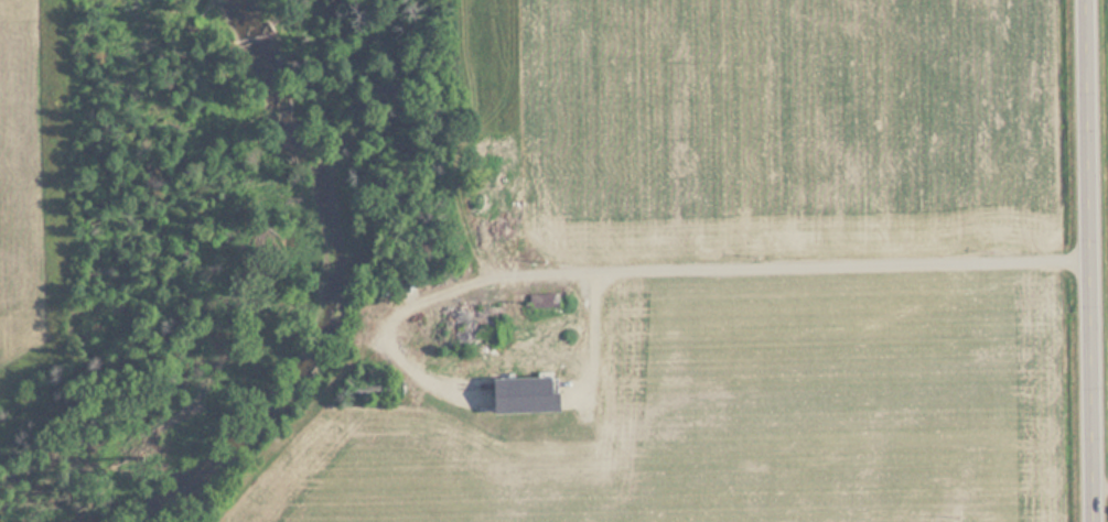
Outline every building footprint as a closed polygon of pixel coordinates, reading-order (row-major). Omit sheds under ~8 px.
[(549,366),(487,367),(487,405),(551,404),(549,366)]
